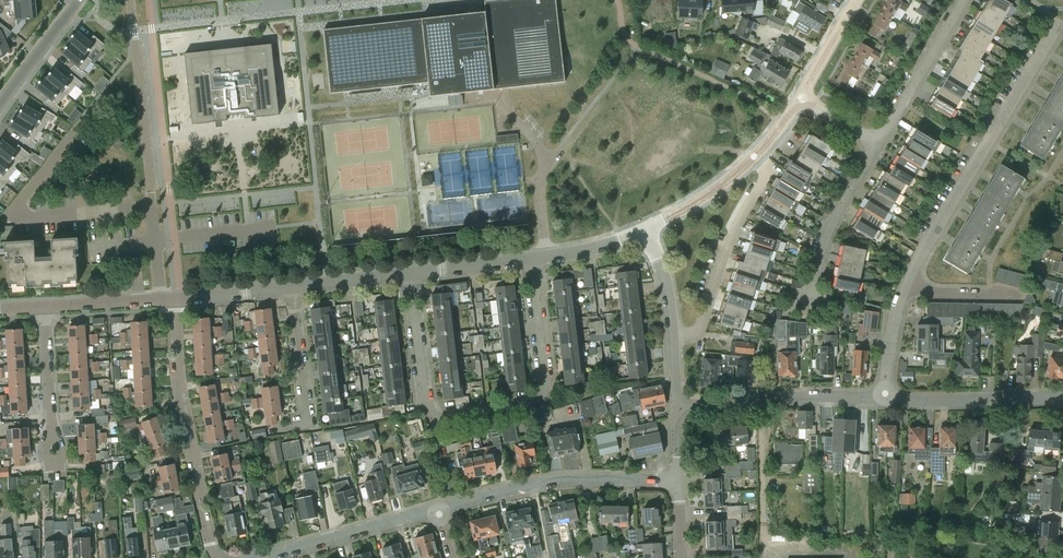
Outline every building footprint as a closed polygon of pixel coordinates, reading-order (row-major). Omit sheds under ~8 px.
[(5,6),(10,6),(11,14),(15,13),(16,19),(27,18),(28,19),(30,19),(30,18),(37,17),(35,0),(5,0),(5,6)] [(559,0),(498,0),(485,1),(486,12),(389,23),(323,30),(324,34),(330,94),(343,92),(434,82),(435,97),(512,88),(568,82),(559,0)] [(672,17),(692,18),(692,14),(696,14),(697,3),(696,3),(696,0),(672,0),(671,10),(673,10),(672,17)] [(740,11),(751,12),(751,17),(761,18),(762,3),(753,3),(753,0),(722,0),(721,10),(729,10),(739,14),(740,11)] [(882,10),(892,16),(900,20),(905,11),(905,12),(909,6),(901,2),(901,1),(899,0),(888,0),(882,10)] [(987,3),(1007,15),(1013,5),(1004,0),(988,0),(987,3)] [(799,15),(792,27),(798,30),(801,30),(804,24),(818,32),(826,18),(799,2),(794,12),(799,15)] [(987,3),(981,12),(1001,24),(1007,15),(987,3)] [(931,10),(922,4),(918,10),(927,16),(931,10)] [(892,16),(882,10),(873,24),(874,25),(870,33),(875,36),(880,28),(884,30),(892,16)] [(981,12),(976,21),(996,33),(1001,24),(981,12)] [(765,24),(781,31),(785,22),(770,15),(765,24)] [(734,34),(747,40),(754,23),(741,17),(734,34)] [(976,21),(970,30),(990,42),(990,43),(995,45),(1001,36),(996,33),(976,21)] [(10,51),(4,37),(12,32),(0,23),(0,55),(10,51)] [(970,30),(965,39),(985,51),(990,43),(990,42),(970,30)] [(76,31),(67,42),(69,44),(85,56),(94,46),(101,53),(105,48),(95,39),(91,44),(76,31)] [(916,34),(911,31),(899,52),(905,55),(916,34)] [(770,53),(777,57),(780,53),(795,61),(794,62),(795,62),(802,50),(801,50),(786,41),(785,42),(779,38),(770,53)] [(959,49),(963,51),(979,60),(985,51),(965,39),(959,49)] [(675,41),(666,42),(667,50),(677,49),(675,41)] [(862,43),(853,58),(863,64),(868,67),(873,58),(877,60),(880,55),(872,50),(862,43)] [(69,44),(61,54),(75,66),(70,71),(80,80),(85,74),(78,68),(87,58),(85,56),(69,44)] [(279,115),(271,44),(233,48),(218,50),(185,53),(193,124),(214,122),(214,121),(218,121),(223,120),(223,121),(227,121),(227,115),(244,113),(245,119),(249,118),(249,117),(253,117),(258,116),(258,117),(279,115)] [(758,64),(755,69),(753,68),(747,78),(755,83),(756,81),(758,82),(761,78),(779,89),(789,71),(768,59),(770,56),(755,48),(753,51),(748,58),(758,64)] [(963,51),(957,60),(977,72),(983,62),(979,60),(963,51)] [(898,67),(904,57),(898,54),(894,61),(895,61),(893,65),(898,67)] [(855,79),(863,64),(853,58),(844,72),(845,73),(841,81),(852,88),(857,80),(855,79)] [(708,72),(723,79),(729,65),(716,59),(708,72)] [(957,60),(952,69),(972,82),(977,72),(957,60)] [(54,68),(46,78),(61,92),(63,93),(71,83),(76,86),(80,80),(70,71),(65,77),(54,68)] [(952,69),(946,78),(966,90),(972,82),(952,69)] [(44,77),(35,88),(49,99),(44,106),(55,114),(60,108),(53,102),(61,92),(46,78),(44,77)] [(872,99),(876,101),(888,80),(884,78),(872,99)] [(946,78),(941,87),(961,99),(966,90),(946,78)] [(1038,114),(1061,128),(1062,125),(1062,86),(1057,82),(1038,114)] [(99,92),(102,88),(98,84),(97,86),(94,89),(98,93),(99,92)] [(941,87),(935,97),(955,109),(961,99),(941,87)] [(955,109),(935,97),(930,106),(950,118),(955,109)] [(24,104),(18,116),(35,127),(37,128),(44,116),(51,120),(55,114),(44,106),(39,113),(24,104)] [(67,121),(73,125),(82,114),(76,110),(67,121)] [(1061,128),(1038,114),(1020,146),(1042,159),(1061,128)] [(16,115),(9,127),(23,135),(18,141),(29,150),(34,143),(28,138),(35,127),(18,116),(16,115)] [(62,122),(59,127),(66,131),(69,125),(62,122)] [(941,143),(937,140),(916,128),(911,138),(931,150),(936,153),(941,143)] [(107,140),(118,149),(123,143),(112,134),(107,140)] [(518,143),(517,134),(496,136),(496,145),(518,143)] [(811,135),(805,145),(825,157),(831,147),(811,135)] [(911,138),(905,147),(925,159),(931,150),(911,138)] [(0,140),(0,155),(11,163),(19,153),(23,157),(29,150),(18,141),(13,148),(1,139),(0,140)] [(805,145),(800,154),(820,166),(825,157),(805,145)] [(905,147),(900,156),(920,168),(925,159),(905,147)] [(800,154),(795,163),(815,175),(820,166),(800,154)] [(4,184),(8,179),(4,176),(13,165),(11,163),(0,155),(0,181),(4,184)] [(900,156),(894,166),(914,178),(920,168),(900,156)] [(791,161),(786,170),(809,184),(815,175),(795,163),(791,161)] [(1001,165),(982,196),(1005,210),(1024,179),(1001,165)] [(894,166),(889,174),(889,175),(905,185),(909,187),(914,178),(894,166)] [(780,179),(800,191),(804,193),(809,184),(786,170),(780,179)] [(885,172),(879,182),(899,194),(905,185),(889,175),(889,174),(885,172)] [(843,181),(837,178),(834,183),(840,187),(843,181)] [(780,179),(775,189),(795,200),(800,191),(780,179)] [(879,182),(874,191),(894,203),(899,194),(879,182)] [(769,198),(789,210),(794,212),(799,203),(795,200),(775,189),(769,198)] [(874,191),(868,200),(888,212),(894,203),(874,191)] [(982,196),(963,228),(986,242),(1005,210),(982,196)] [(769,198),(764,207),(784,219),(789,210),(769,198)] [(868,200),(863,209),(883,221),(888,212),(868,200)] [(784,219),(764,207),(758,216),(778,228),(784,219)] [(863,209),(858,218),(877,230),(883,221),(863,209)] [(877,230),(858,218),(852,228),(872,240),(877,230)] [(13,226),(0,227),(0,238),(13,237),(13,226)] [(811,236),(814,232),(808,228),(805,233),(811,236)] [(986,242),(963,228),(944,260),(967,274),(986,242)] [(753,232),(749,243),(772,250),(775,239),(753,232)] [(76,256),(79,256),(78,238),(51,239),(52,260),(35,261),(34,240),(4,242),(5,260),(8,260),(10,287),(26,286),(26,288),(44,287),(44,282),(50,281),(51,286),(61,286),(61,284),(78,283),(77,262),(76,256)] [(749,243),(746,253),(768,260),(772,250),(749,243)] [(843,245),(841,256),(864,261),(866,250),(843,245)] [(1038,255),(1060,261),(1062,254),(1040,248),(1038,255)] [(746,253),(743,263),(761,269),(765,270),(768,260),(746,253)] [(841,256),(839,266),(861,272),(864,261),(841,256)] [(739,261),(736,271),(758,278),(761,269),(743,263),(739,261)] [(623,266),(610,267),(611,273),(616,273),(618,286),(637,284),(635,271),(624,272),(623,266)] [(839,266),(836,277),(859,283),(861,272),(839,266)] [(583,277),(584,285),(593,284),(591,268),(582,269),(583,277)] [(995,282),(1001,284),(1005,270),(998,268),(995,282)] [(553,280),(554,293),(573,291),(572,279),(583,277),(582,269),(561,272),(562,279),(553,280)] [(1001,284),(1008,285),(1011,271),(1005,270),(1001,284)] [(733,281),(755,289),(760,290),(763,280),(758,278),(736,271),(733,281)] [(1008,285),(1014,287),(1018,273),(1011,271),(1008,285)] [(1014,287),(1020,289),(1024,275),(1018,273),(1014,287)] [(1024,275),(1020,289),(1027,290),(1030,276),(1024,275)] [(859,283),(836,277),(834,288),(857,293),(859,283)] [(495,287),(497,300),(515,298),(514,285),(503,286),(502,280),(489,282),(490,288),(495,287)] [(733,281),(729,292),(752,299),(755,289),(733,281)] [(637,284),(618,286),(619,299),(638,297),(637,284)] [(431,295),(433,308),(452,306),(450,293),(456,292),(455,285),(442,287),(442,293),(431,295)] [(554,293),(556,307),(575,305),(573,291),(554,293)] [(1062,307),(1062,293),(1055,291),(1052,303),(1062,306),(1062,307)] [(729,292),(726,302),(748,309),(752,299),(729,292)] [(374,302),(376,315),(395,313),(393,299),(382,301),(381,294),(368,296),(369,302),(374,302)] [(638,297),(619,299),(621,312),(640,310),(638,297)] [(497,300),(498,313),(517,311),(515,298),(497,300)] [(311,309),(312,322),(331,320),(329,307),(335,306),(334,299),(321,301),(322,308),(311,309)] [(726,302),(723,312),(745,319),(748,309),(726,302)] [(1013,304),(1013,318),(1020,318),(1023,304),(1013,304)] [(556,307),(557,320),(576,318),(575,305),(556,307)] [(433,308),(435,321),(453,319),(452,306),(433,308)] [(244,319),(235,321),(235,327),(236,327),(272,322),(271,309),(255,311),(250,311),(251,318),(251,321),(244,322),(244,319)] [(781,311),(776,309),(773,318),(779,319),(781,311)] [(640,310),(621,313),(623,326),(641,323),(640,310)] [(498,313),(500,327),(519,324),(517,311),(498,313)] [(857,337),(865,338),(866,331),(876,332),(878,312),(864,311),(863,325),(859,324),(857,337)] [(745,319),(723,312),(719,323),(741,330),(745,319)] [(376,315),(377,328),(396,325),(395,313),(376,315)] [(917,325),(917,339),(938,339),(938,325),(953,325),(953,317),(946,317),(939,317),(933,317),(927,317),(927,325),(917,325)] [(193,319),(194,333),(210,332),(214,332),(222,331),(222,330),(228,330),(228,318),(222,319),(222,327),(214,327),(210,327),(209,318),(193,319)] [(557,320),(559,333),(578,331),(576,318),(557,320)] [(435,321),(436,334),(455,332),(453,319),(435,321)] [(312,322),(314,335),(333,333),(331,320),(312,322)] [(119,333),(120,337),(148,336),(147,322),(131,323),(132,330),(127,330),(127,332),(119,333)] [(258,332),(258,338),(274,337),(272,322),(236,327),(237,333),(245,332),(245,331),(252,330),(253,333),(258,332)] [(641,323),(623,326),(624,338),(643,336),(641,323)] [(1062,337),(1062,324),(1058,323),(1058,325),(1052,324),(1049,334),(1055,335),(1062,337)] [(500,327),(501,340),(520,337),(519,324),(500,327)] [(377,328),(379,341),(398,339),(396,325),(377,328)] [(69,326),(70,340),(85,339),(84,326),(69,326)] [(977,359),(977,356),(978,332),(975,332),(975,327),(965,326),(965,332),(964,355),(964,356),(963,356),(963,362),(957,361),(957,375),(977,376),(978,359),(977,359)] [(0,340),(0,345),(3,344),(8,344),(22,343),(21,329),(7,330),(8,340),(0,340)] [(559,333),(560,346),(579,344),(578,331),(559,333)] [(210,332),(194,333),(195,347),(211,346),(210,332)] [(436,334),(438,347),(456,345),(455,332),(436,334)] [(314,335),(316,348),(335,346),(333,333),(314,335)] [(816,359),(816,369),(819,371),(820,371),(821,374),(833,374),(833,347),(837,347),(837,335),(824,335),(824,350),(821,350),(821,357),(819,357),(816,359)] [(1020,357),(1017,357),(1017,382),(1030,382),(1030,358),(1034,358),(1034,357),(1041,357),(1041,335),(1032,335),(1032,345),(1020,345),(1020,357)] [(132,344),(133,351),(148,350),(148,336),(120,337),(120,343),(128,342),(128,344),(132,344)] [(643,336),(624,339),(626,352),(644,349),(643,336)] [(244,355),(249,354),(256,353),(260,353),(276,351),(274,337),(258,338),(260,347),(244,349),(244,355)] [(501,340),(503,353),(522,350),(520,337),(501,340)] [(730,352),(744,353),(744,357),(748,357),(749,353),(753,354),(754,344),(758,344),(758,338),(743,337),(743,342),(731,341),(730,352)] [(98,344),(98,339),(90,339),(85,339),(70,340),(70,354),(86,353),(86,346),(91,346),(91,344),(98,344)] [(379,341),(380,354),(399,352),(398,339),(379,341)] [(917,339),(917,353),(928,353),(928,360),(953,360),(953,353),(943,353),(943,339),(938,339),(917,339)] [(777,353),(779,375),(797,374),(795,355),(799,355),(798,340),(777,342),(778,353),(777,353)] [(1042,349),(1058,352),(1060,345),(1044,342),(1042,349)] [(0,345),(0,350),(8,349),(9,358),(23,357),(22,343),(8,344),(3,344),(0,345)] [(560,346),(562,359),(581,357),(579,344),(560,346)] [(438,347),(439,360),(458,358),(456,345),(438,347)] [(195,347),(196,361),(212,360),(212,359),(211,346),(195,347)] [(316,348),(317,361),(336,359),(335,346),(316,348)] [(133,351),(134,364),(149,364),(148,350),(133,351)] [(503,353),(504,366),(523,364),(522,350),(503,353)] [(644,350),(626,352),(627,365),(646,362),(644,350)] [(852,375),(865,376),(866,357),(867,357),(867,351),(854,350),(852,375)] [(276,351),(260,353),(262,366),(263,366),(264,375),(273,373),(272,365),(278,364),(276,351)] [(380,354),(382,367),(401,365),(399,352),(380,354)] [(91,359),(86,359),(86,353),(70,354),(71,368),(87,367),(91,367),(91,362),(91,359)] [(1056,379),(1056,377),(1062,378),(1062,356),(1056,354),(1055,358),(1050,357),(1046,377),(1056,379)] [(736,384),(751,385),(752,378),(755,378),(756,369),(753,369),(754,361),(751,361),(751,357),(748,357),(744,357),(729,355),(728,361),(728,366),(733,366),(738,367),(736,384)] [(24,371),(23,357),(9,358),(9,367),(4,368),(0,368),(0,373),(24,371)] [(562,359),(564,372),(582,370),(581,357),(562,359)] [(439,360),(441,373),(460,371),(458,358),(439,360)] [(212,360),(196,361),(197,375),(212,374),(212,364),(224,364),(224,359),(216,360),(216,359),(212,359),(212,360)] [(336,359),(318,362),(319,374),(338,372),(336,359)] [(699,385),(700,387),(707,388),(707,387),(721,388),(722,380),(732,381),(733,366),(728,366),(728,361),(703,359),(701,378),(700,378),(699,385)] [(646,362),(627,365),(629,378),(648,376),(646,362)] [(134,364),(135,378),(150,377),(149,364),(134,364)] [(504,366),(506,379),(525,377),(523,364),(504,366)] [(382,367),(384,380),(402,378),(401,365),(382,367)] [(71,368),(72,382),(88,381),(87,367),(71,368)] [(229,369),(229,376),(237,376),(236,368),(229,369)] [(582,370),(564,372),(565,385),(576,384),(577,390),(590,389),(590,382),(584,383),(582,370)] [(11,386),(25,385),(24,371),(0,373),(0,377),(4,377),(4,378),(10,378),(11,386)] [(441,373),(442,386),(461,384),(460,371),(441,373)] [(901,371),(901,380),(913,380),(913,372),(901,371)] [(338,372),(319,374),(321,387),(340,385),(338,372)] [(123,388),(123,393),(151,391),(150,377),(135,378),(135,387),(123,388)] [(525,377),(506,379),(508,392),(502,392),(503,399),(516,398),(515,391),(526,390),(525,377)] [(384,380),(385,393),(404,391),(402,378),(384,380)] [(97,381),(88,381),(72,382),(73,396),(89,395),(93,395),(94,394),(101,394),(101,389),(97,390),(97,381)] [(461,384),(442,386),(444,399),(455,398),(456,404),(469,403),(468,396),(463,397),(461,384)] [(631,401),(663,394),(661,384),(638,389),(638,390),(632,391),(633,395),(630,396),(631,401)] [(25,399),(25,385),(11,386),(11,395),(0,395),(0,400),(25,399)] [(201,401),(217,399),(215,385),(199,388),(201,401)] [(340,385),(321,387),(323,400),(341,398),(340,385)] [(264,402),(264,403),(279,401),(277,387),(262,389),(263,397),(251,399),(251,404),(260,403),(264,402)] [(246,398),(245,388),(241,388),(243,404),(251,403),(250,398),(246,398)] [(151,391),(123,393),(123,398),(129,397),(130,400),(136,400),(136,406),(152,405),(151,391)] [(404,391),(385,393),(387,406),(381,407),(382,413),(396,411),(395,405),(403,404),(406,404),(404,391)] [(89,400),(102,399),(101,394),(94,394),(93,395),(89,395),(73,396),(74,410),(89,409),(89,400)] [(663,394),(631,401),(620,403),(622,411),(634,409),(633,406),(641,405),(642,409),(665,405),(663,394)] [(607,411),(602,395),(591,399),(595,415),(607,411)] [(341,398),(323,401),(323,405),(321,405),(322,413),(324,413),(324,414),(329,413),(330,424),(350,422),(349,410),(343,411),(341,398)] [(0,400),(0,405),(1,405),(2,413),(2,414),(12,413),(12,414),(26,413),(25,399),(0,400)] [(201,401),(204,415),(220,412),(217,399),(201,401)] [(580,402),(583,419),(595,415),(591,399),(580,402)] [(279,401),(264,403),(265,417),(266,416),(267,425),(277,424),(276,415),(281,415),(279,401)] [(396,411),(396,415),(405,414),(403,404),(395,405),(396,411)] [(92,417),(96,416),(105,415),(104,408),(91,409),(92,417)] [(808,438),(808,455),(817,455),(817,435),(815,435),(815,426),(812,426),(812,411),(798,411),(798,429),(805,429),(805,438),(808,438)] [(204,415),(206,429),(222,426),(226,425),(226,426),(234,424),(233,419),(225,421),(225,420),(221,421),(220,412),(204,415)] [(625,428),(638,425),(636,414),(622,417),(625,428)] [(105,415),(96,416),(96,423),(108,423),(108,415),(105,415)] [(134,436),(135,441),(162,431),(157,417),(142,423),(145,432),(134,436)] [(119,421),(121,430),(138,427),(136,418),(119,421)] [(837,444),(837,450),(842,451),(842,453),(850,454),(853,454),(856,420),(834,419),(832,444),(837,444)] [(638,425),(625,428),(623,429),(625,440),(629,439),(633,459),(660,453),(663,452),(659,432),(658,432),(656,421),(638,425)] [(988,463),(987,466),(1002,466),(1003,443),(989,442),(988,452),(983,451),(985,423),(972,422),(969,452),(971,452),(970,461),(988,463)] [(531,463),(536,462),(532,442),(528,442),(527,438),(518,440),(515,423),(501,426),(504,443),(514,441),(515,445),(514,445),(519,467),(532,465),(531,463)] [(78,425),(79,439),(107,437),(107,433),(99,433),(94,433),(93,424),(78,425)] [(361,438),(369,435),(371,442),(379,440),(374,424),(358,428),(361,438)] [(222,426),(206,429),(209,443),(224,440),(222,426)] [(746,426),(732,427),(734,445),(747,444),(746,426)] [(887,452),(887,426),(877,426),(877,445),(875,445),(874,452),(887,452)] [(896,426),(887,426),(887,452),(896,452),(896,450),(896,446),(895,446),(896,426)] [(917,428),(910,428),(910,447),(910,453),(916,453),(916,459),(931,459),(931,447),(925,447),(925,428),(923,428),(922,426),(918,426),(917,428)] [(732,427),(719,428),(720,447),(734,445),(732,427)] [(945,454),(955,454),(956,428),(954,428),(953,427),(949,427),(948,428),(941,428),(941,439),(932,438),(931,463),(945,464),(945,454)] [(1,439),(1,444),(29,442),(28,428),(7,430),(8,439),(1,439)] [(251,431),(253,439),(266,437),(265,428),(251,431)] [(554,432),(546,433),(551,457),(579,452),(575,428),(567,429),(567,428),(554,431),(554,432)] [(330,430),(330,437),(335,437),(336,442),(344,442),(343,429),(330,430)] [(1043,447),(1044,431),(1029,430),(1027,450),(1019,450),(1018,464),(1027,465),(1027,459),(1033,459),(1034,446),(1043,447)] [(162,431),(135,441),(137,445),(149,440),(152,449),(153,449),(156,457),(164,454),(161,446),(167,444),(162,431)] [(596,435),(600,455),(618,451),(614,431),(596,435)] [(1060,432),(1044,431),(1043,447),(1043,450),(1058,451),(1058,448),(1059,448),(1060,432)] [(465,441),(469,439),(469,440),(473,439),(470,432),(463,434),(463,435),(465,441)] [(493,446),(482,448),(487,474),(496,472),(492,452),(502,450),(499,436),(491,437),(493,446)] [(107,437),(79,439),(80,453),(86,453),(86,461),(95,461),(94,452),(95,452),(94,445),(100,445),(100,442),(107,442),(107,437)] [(471,446),(469,440),(469,439),(465,441),(461,442),(460,442),(461,448),(466,447),(468,446),(471,446)] [(268,442),(273,463),(283,461),(279,440),(268,442)] [(302,457),(299,440),(282,443),(285,460),(302,457)] [(426,449),(423,441),(412,444),(414,452),(415,452),(425,449),(426,449)] [(29,442),(1,444),(1,449),(8,448),(9,450),(14,450),(15,457),(16,465),(25,465),(24,456),(29,456),(29,442)] [(460,442),(447,446),(449,451),(460,448),(461,448),(460,442)] [(774,443),(774,465),(802,465),(802,445),(787,445),(787,443),(774,443)] [(331,461),(328,445),(313,448),(316,462),(317,469),(317,470),(330,467),(329,461),(331,461)] [(466,478),(475,476),(470,451),(468,446),(466,447),(461,448),(460,448),(461,452),(456,453),(459,467),(464,466),(466,478)] [(482,448),(470,451),(475,476),(480,475),(482,476),(485,475),(486,474),(487,474),(482,448)] [(427,455),(425,449),(415,452),(416,458),(427,455)] [(1019,450),(1012,449),(1011,467),(1018,468),(1018,464),(1019,450)] [(212,456),(214,469),(240,464),(239,460),(231,461),(232,462),(228,463),(227,453),(212,456)] [(382,455),(384,466),(390,465),(388,454),(382,455)] [(891,482),(899,483),(901,460),(892,460),(891,482)] [(1041,470),(1043,471),(1054,471),(1055,471),(1056,463),(1042,462),(1041,470)] [(417,463),(404,467),(411,490),(424,486),(417,463)] [(871,476),(871,464),(863,463),(862,475),(871,476)] [(150,477),(151,482),(177,477),(174,464),(159,467),(161,475),(150,477)] [(240,464),(214,469),(217,483),(232,480),(230,470),(233,470),(233,471),(241,469),(240,464)] [(411,490),(404,467),(404,464),(390,468),(398,494),(411,490)] [(9,477),(8,467),(0,468),(0,477),(9,477)] [(122,479),(140,478),(139,469),(121,471),(122,479)] [(364,482),(370,502),(383,498),(381,489),(387,487),(382,470),(371,474),(372,480),(364,482)] [(803,493),(818,493),(818,470),(803,470),(803,493)] [(303,473),(306,493),(319,491),(318,484),(315,471),(303,473)] [(1021,491),(1028,491),(1060,494),(1062,476),(1054,476),(1054,471),(1043,471),(1043,475),(1042,475),(1042,483),(1035,483),(1035,487),(1022,486),(1021,491)] [(703,480),(704,493),(724,492),(730,492),(729,478),(725,478),(725,474),(716,474),(717,479),(703,480)] [(17,477),(8,477),(9,489),(17,489),(17,477)] [(177,477),(151,482),(152,488),(163,485),(164,493),(180,490),(177,477)] [(28,478),(18,478),(18,486),(28,486),(28,478)] [(335,494),(340,510),(356,505),(352,489),(350,489),(348,480),(333,484),(336,494),(335,494)] [(63,481),(53,481),(53,493),(63,493),(63,481)] [(245,483),(249,500),(257,498),(254,482),(245,483)] [(40,501),(49,501),(49,484),(40,484),(40,501)] [(232,484),(226,485),(229,498),(237,535),(247,533),(242,511),(239,495),(234,496),(232,484)] [(229,498),(226,485),(219,487),(223,504),(221,504),(223,515),(224,515),(229,537),(237,535),(229,498)] [(1060,494),(1028,491),(1027,496),(1030,496),(1029,502),(1040,503),(1040,509),(1059,511),(1060,494)] [(269,501),(268,494),(267,492),(260,494),(263,503),(259,504),(262,516),(265,516),(268,529),(276,527),(269,501)] [(276,492),(268,494),(269,501),(276,527),(284,525),(290,523),(287,509),(282,510),(279,499),(278,500),(276,492)] [(724,492),(704,493),(704,507),(722,506),(721,500),(724,500),(724,492)] [(916,493),(902,493),(902,504),(915,504),(916,493)] [(295,495),(300,520),(308,518),(308,516),(317,515),(313,495),(303,497),(302,494),(295,495)] [(157,507),(159,516),(161,523),(163,522),(162,517),(174,515),(173,509),(175,509),(172,497),(156,500),(157,507)] [(175,509),(182,507),(180,498),(173,500),(175,509)] [(151,508),(157,507),(156,500),(144,502),(145,509),(151,508)] [(545,538),(549,557),(576,557),(570,529),(578,527),(573,500),(558,503),(562,523),(553,525),(555,536),(545,538)] [(1007,513),(1017,513),(1018,501),(1007,501),(1007,513)] [(542,523),(545,538),(555,536),(553,525),(562,523),(558,503),(549,505),(553,524),(549,525),(548,522),(542,523)] [(608,525),(614,525),(614,506),(599,506),(599,522),(608,522),(608,525)] [(614,506),(614,525),(619,525),(619,523),(628,523),(628,506),(614,506)] [(96,513),(91,514),(92,521),(103,520),(102,507),(96,507),(96,513)] [(173,509),(174,515),(174,516),(176,515),(178,524),(176,524),(177,528),(181,546),(190,544),(186,522),(185,523),(183,514),(184,513),(183,507),(175,509),(173,509)] [(643,508),(645,526),(660,525),(659,507),(643,508)] [(529,508),(518,511),(523,536),(532,535),(530,527),(533,526),(533,523),(534,522),(533,520),(532,519),(529,508)] [(523,536),(518,511),(505,513),(507,524),(507,525),(507,528),(509,529),(509,531),(511,539),(523,536)] [(705,522),(705,536),(731,535),(731,527),(736,527),(735,520),(741,520),(741,513),(727,513),(727,522),(705,522)] [(161,523),(159,516),(152,517),(154,529),(158,551),(167,549),(164,530),(163,527),(162,527),(161,523)] [(494,516),(482,519),(488,544),(496,542),(495,535),(498,534),(498,531),(499,530),(498,526),(496,526),(494,516)] [(68,521),(68,530),(71,530),(72,538),(73,557),(82,557),(81,533),(81,529),(75,529),(74,517),(67,518),(68,521)] [(137,528),(132,529),(130,517),(123,518),(128,555),(140,554),(137,528)] [(488,544),(482,519),(470,521),(473,532),(471,533),(472,537),(474,537),(475,540),(478,539),(481,551),(485,550),(487,557),(491,557),(490,549),(488,544)] [(54,522),(53,520),(43,521),(45,542),(46,549),(43,549),(43,554),(46,554),(46,557),(55,557),(54,529),(53,529),(53,523),(53,522),(54,522)] [(109,531),(104,532),(103,521),(95,522),(96,536),(104,535),(106,557),(118,556),(117,539),(118,539),(116,520),(108,521),(109,531)] [(1039,520),(1038,537),(1057,538),(1058,521),(1039,520)] [(54,522),(53,522),(53,523),(53,529),(54,529),(55,557),(64,557),(63,541),(64,541),(63,535),(68,534),(68,530),(68,521),(54,522)] [(2,524),(2,535),(12,535),(11,524),(2,524)] [(22,547),(23,557),(36,557),(35,547),(39,547),(39,529),(33,529),(33,526),(22,527),(23,541),(23,547),(22,547)] [(81,529),(81,533),(82,557),(91,557),(92,557),(90,532),(90,527),(81,527),(81,529)] [(1018,536),(1024,536),(1032,537),(1032,532),(1025,531),(1025,527),(1019,527),(1018,536)] [(177,528),(164,530),(167,549),(181,546),(177,528)] [(637,542),(635,529),(628,530),(630,544),(637,542)] [(642,529),(635,529),(637,542),(643,540),(642,529)] [(428,557),(441,557),(439,552),(437,553),(432,534),(429,535),(428,534),(426,534),(425,536),(422,537),(428,557)] [(592,541),(590,541),(591,548),(592,553),(595,552),(609,549),(606,535),(592,538),(591,538),(592,541)] [(731,557),(743,557),(742,549),(732,549),(731,535),(705,536),(705,549),(729,549),(729,557),(731,557)] [(422,537),(421,537),(420,536),(417,537),(417,538),(414,539),(420,557),(428,557),(422,537)] [(1057,538),(1038,537),(1037,554),(1056,555),(1057,538)] [(0,540),(0,557),(13,557),(12,539),(0,540)] [(391,546),(394,557),(403,557),(399,544),(396,544),(395,543),(393,544),(393,546),(391,546)] [(643,547),(643,554),(662,553),(661,543),(643,544),(643,545),(638,545),(638,548),(643,547)] [(391,546),(389,547),(387,545),(385,546),(385,548),(382,548),(385,557),(394,557),(391,546)] [(532,546),(530,547),(525,548),(527,557),(535,557),(532,546)] [(585,557),(596,557),(595,552),(592,553),(591,548),(584,550),(584,553),(585,557)] [(613,556),(620,555),(620,551),(619,548),(612,549),(613,556)]
